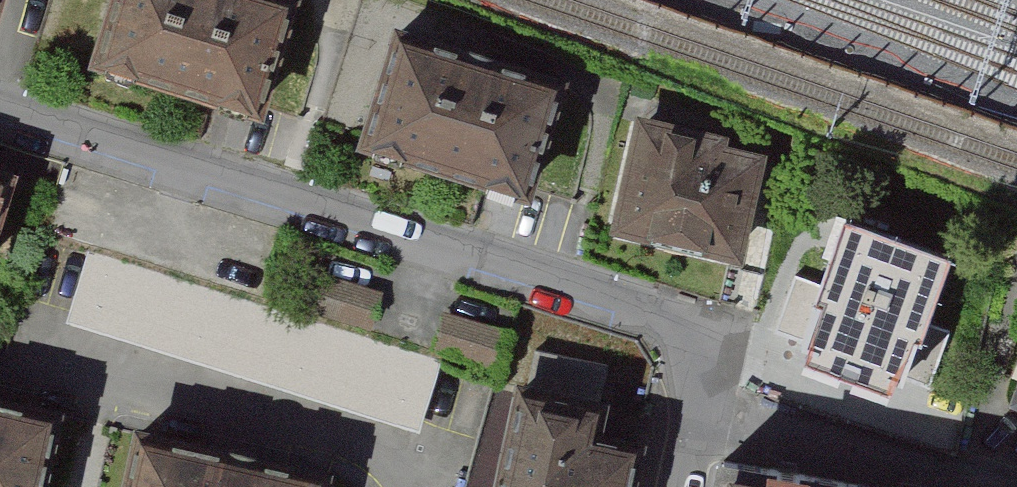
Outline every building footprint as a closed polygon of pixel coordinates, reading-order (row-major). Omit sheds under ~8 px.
[(96,57),(261,107),(293,0),(113,0),(96,57)] [(564,87),(399,38),(365,149),(530,198),(564,87)] [(742,255),(763,158),(724,150),(726,140),(642,122),(619,229),(742,255)] [(0,170),(0,221),(15,174),(0,170)] [(947,270),(843,234),(824,286),(797,277),(777,333),(932,387),(951,333),(928,325),(947,270)] [(424,431),(444,366),(90,256),(70,321),(424,431)] [(387,291),(318,271),(306,313),(375,332),(387,291)] [(518,330),(449,310),(437,352),(506,371),(518,330)] [(507,486),(641,486),(650,445),(607,436),(614,402),(528,384),(507,486)] [(1009,408),(1016,411),(1016,385),(1009,408)] [(0,399),(0,486),(51,486),(67,415),(0,399)] [(139,433),(126,486),(328,486),(331,477),(139,433)] [(728,468),(725,486),(831,486),(728,468)]
